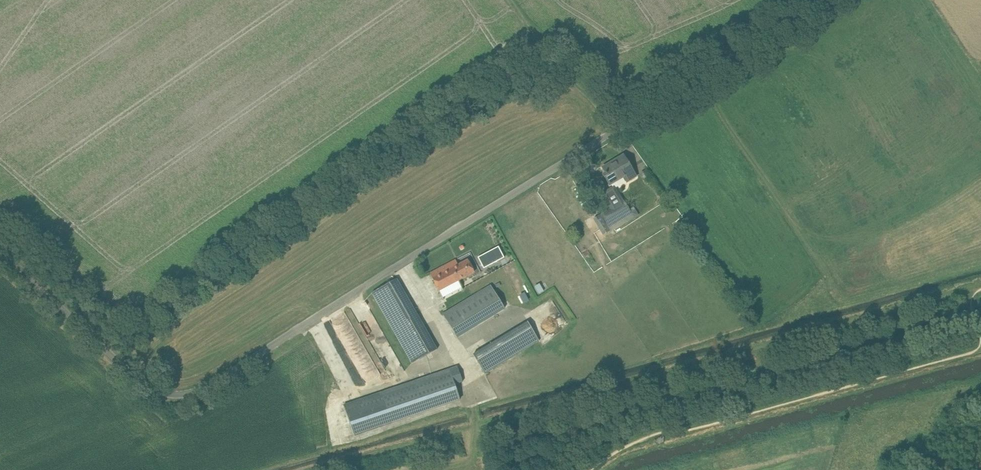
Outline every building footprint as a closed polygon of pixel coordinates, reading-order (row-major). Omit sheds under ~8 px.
[(613,163),(603,169),(606,172),(605,173),(603,175),(608,182),(610,186),(624,177),(627,181),(633,176),(635,175),(631,168),(628,164),(623,155),(612,162),(613,163)] [(609,226),(631,212),(624,200),(601,214),(609,226)] [(605,234),(610,231),(600,214),(595,218),(605,234)] [(496,241),(475,252),(481,263),(501,252),(496,241)] [(430,273),(443,299),(463,289),(458,280),(474,272),(468,260),(458,265),(456,260),(430,273)] [(389,283),(372,293),(377,301),(392,328),(397,325),(406,343),(427,332),(417,314),(402,287),(397,278),(389,283)] [(504,308),(496,295),(490,286),(444,317),(458,338),(504,308)] [(528,321),(473,355),(484,374),(539,340),(528,321)] [(359,363),(366,375),(381,367),(375,356),(371,358),(370,357),(359,363)] [(374,395),(343,406),(354,435),(384,425),(460,399),(455,384),(462,382),(457,367),(450,370),(374,395)] [(664,435),(663,433),(653,438),(654,440),(659,442),(664,440),(664,435)]
